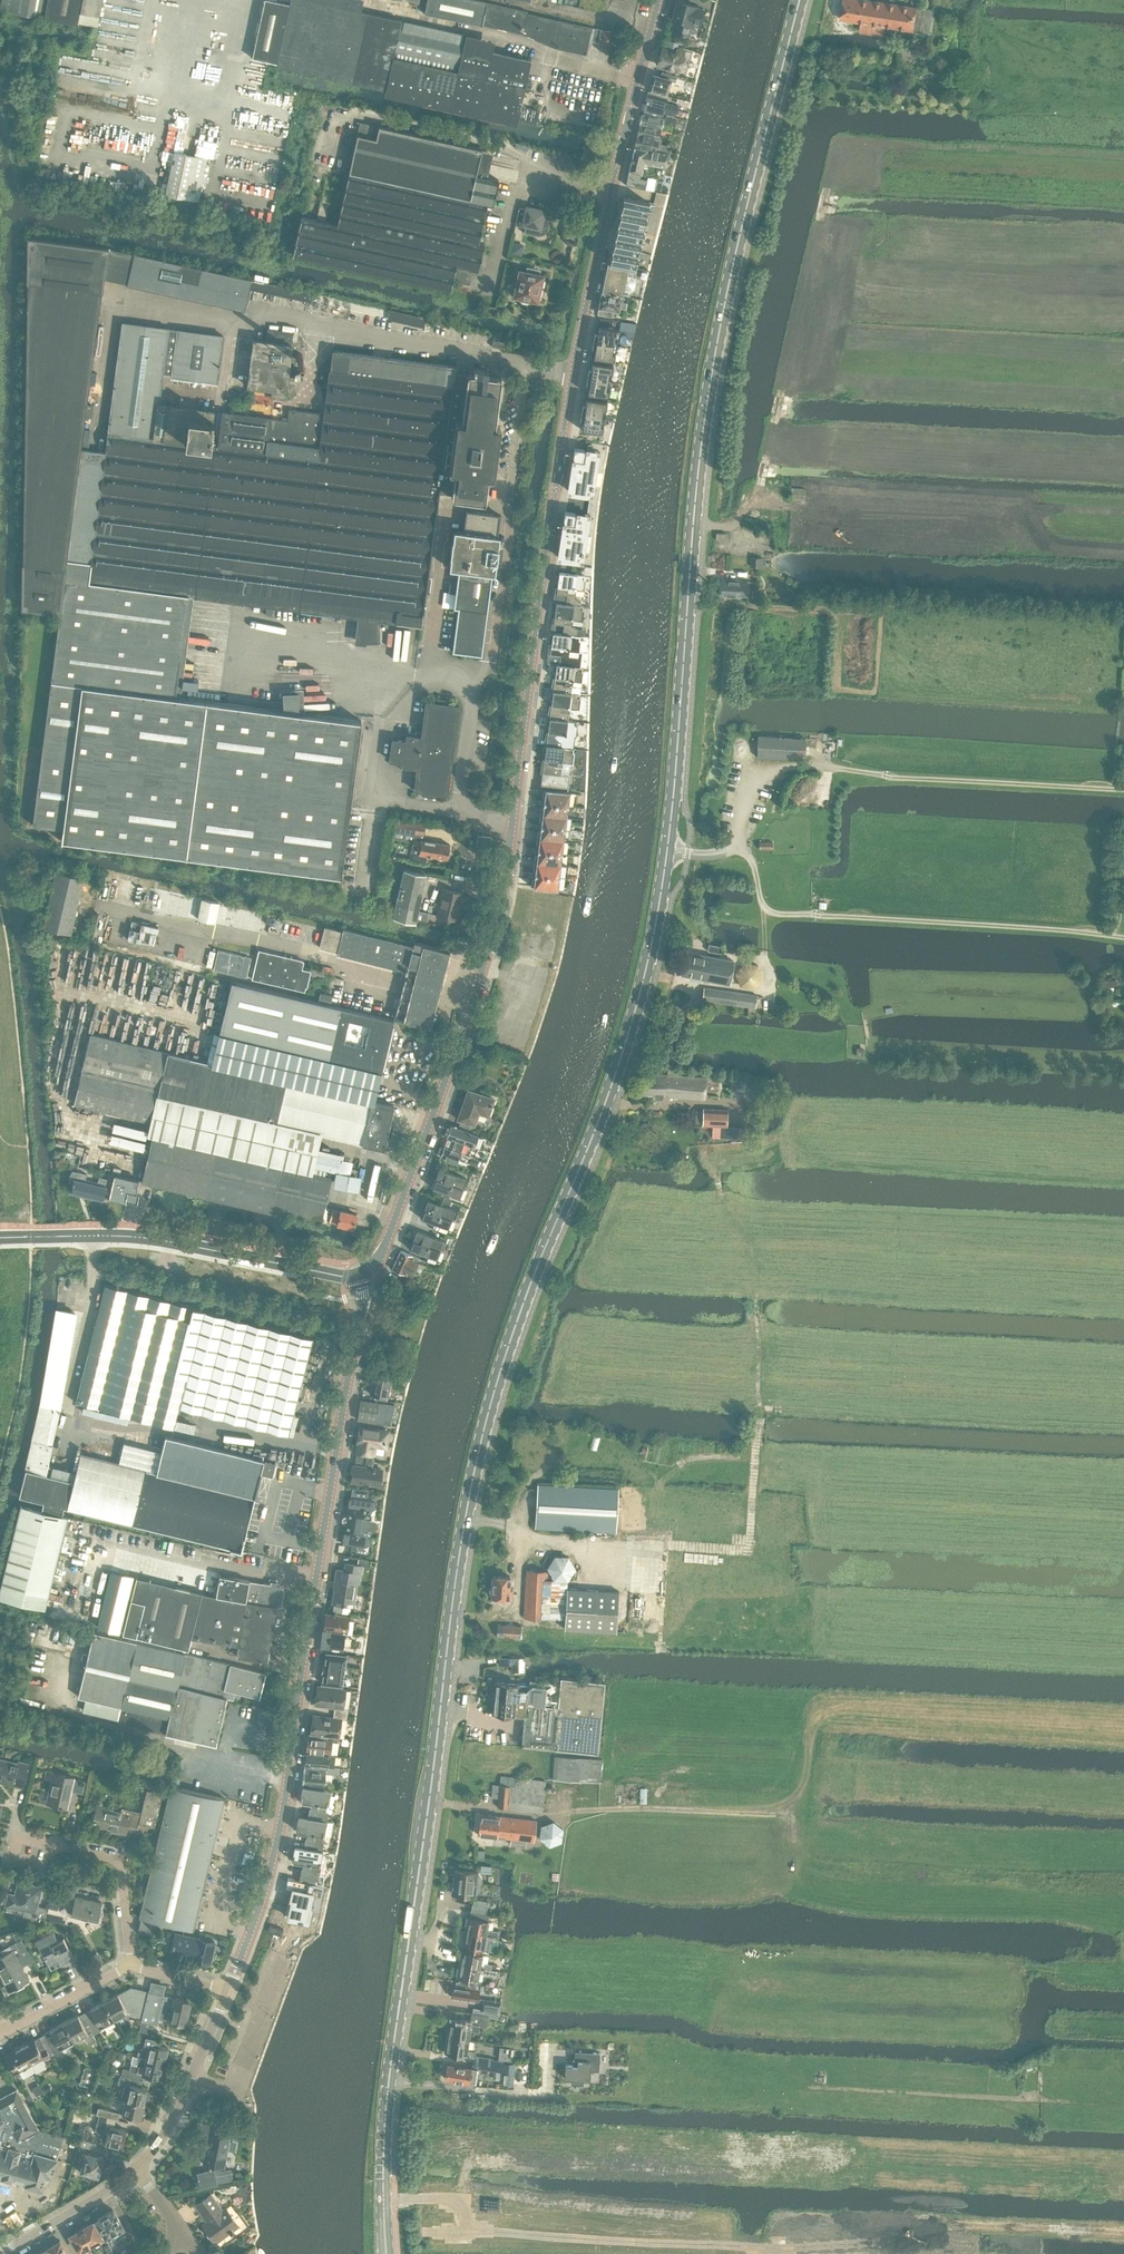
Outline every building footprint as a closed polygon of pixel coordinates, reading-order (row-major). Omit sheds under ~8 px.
[(0,9),(78,24),(79,21),(89,23),(97,25),(102,0),(2,0),(0,9)] [(256,38),(252,58),(267,61),(276,63),(275,65),(278,66),(292,0),(290,0),(290,3),(289,4),(271,0),(264,0),(256,38)] [(278,66),(386,90),(385,92),(536,125),(540,110),(520,106),(525,87),(531,89),(532,81),(526,79),(530,61),(492,53),(495,41),(357,11),(360,0),(292,0),(278,66)] [(486,3),(474,0),(427,0),(424,12),(472,23),(481,25),(481,24),(486,3)] [(668,17),(675,19),(672,31),(688,35),(691,23),(698,25),(703,9),(695,7),(696,6),(687,4),(688,1),(685,0),(672,0),(668,17)] [(860,30),(871,32),(883,34),(885,25),(912,30),(916,7),(873,0),(843,0),(840,18),(861,22),(860,30)] [(616,32),(601,29),(527,13),(527,11),(486,2),(486,3),(481,24),(523,33),(550,46),(586,53),(588,40),(613,45),(616,32)] [(669,39),(666,47),(676,50),(679,42),(669,39)] [(677,51),(667,48),(667,49),(662,48),(657,64),(678,70),(683,50),(677,49),(677,51)] [(653,74),(648,89),(666,94),(670,80),(675,82),(677,76),(662,71),(660,76),(653,74)] [(645,101),(676,109),(677,105),(665,102),(666,97),(647,92),(645,101)] [(675,113),(676,109),(645,101),(643,110),(661,115),(663,110),(675,113)] [(642,113),(640,122),(661,127),(662,123),(672,125),(673,123),(675,124),(677,118),(674,117),(666,115),(665,118),(663,118),(642,113)] [(375,138),(378,125),(359,121),(357,134),(375,138)] [(357,134),(355,139),(348,172),(493,205),(498,179),(476,174),(482,148),(441,139),(378,125),(375,138),(357,134)] [(670,135),(671,132),(639,125),(637,134),(658,138),(660,132),(670,135)] [(636,139),(634,145),(656,150),(656,151),(667,153),(668,149),(668,146),(660,144),(661,141),(658,140),(637,136),(636,135),(636,139)] [(634,146),(626,185),(644,188),(645,189),(647,180),(640,178),(644,162),(663,167),(669,164),(670,156),(668,153),(667,153),(656,151),(634,146)] [(198,201),(207,157),(174,150),(164,194),(198,201)] [(493,205),(348,172),(336,223),(301,216),(292,255),(450,290),(456,264),(478,269),(484,243),(478,242),(487,204),(493,205)] [(617,229),(610,262),(628,266),(634,267),(649,201),(624,196),(617,229)] [(526,207),(522,224),(525,225),(524,233),(535,236),(538,236),(541,235),(543,235),(545,233),(546,232),(548,230),(548,228),(551,216),(543,214),(544,211),(526,207)] [(27,329),(22,609),(59,614),(34,805),(32,825),(63,829),(62,840),(341,875),(343,856),(360,721),(299,713),(297,692),(282,692),(283,711),(175,697),(188,595),(357,617),(379,620),(421,626),(426,591),(429,591),(431,579),(427,579),(439,493),(452,387),(330,371),(324,413),(289,409),(288,417),(282,416),(282,419),(223,412),(218,446),(209,445),(208,449),(185,446),(188,421),(212,425),(214,410),(178,405),(178,401),(170,400),(170,404),(159,403),(163,373),(168,329),(168,328),(122,322),(105,451),(89,449),(81,448),(85,416),(89,416),(91,417),(92,405),(89,405),(87,404),(89,387),(103,279),(244,310),(248,289),(310,301),(312,292),(251,280),(107,249),(27,236),(26,283),(28,283),(27,329)] [(511,240),(508,253),(515,254),(518,242),(511,240)] [(610,262),(603,291),(622,294),(623,290),(629,291),(631,290),(633,289),(634,287),(635,283),(635,280),(634,278),(632,277),(626,275),(628,266),(610,262)] [(541,288),(543,279),(541,279),(542,276),(537,275),(538,271),(528,269),(528,272),(520,271),(515,295),(521,297),(520,300),(529,302),(530,298),(537,300),(539,287),(541,288)] [(603,291),(599,313),(612,316),(613,308),(619,309),(619,307),(626,309),(627,303),(620,301),(622,294),(603,291)] [(500,297),(498,306),(505,307),(507,298),(500,297)] [(390,310),(388,319),(423,327),(425,318),(390,310)] [(600,317),(597,333),(595,333),(593,341),(616,345),(619,329),(614,328),(615,320),(600,317)] [(168,329),(163,373),(172,374),(171,376),(217,381),(223,335),(177,329),(168,328),(168,329)] [(294,392),(296,376),(297,376),(298,376),(299,376),(300,376),(301,375),(301,374),(302,373),(302,372),(301,372),(301,371),(300,370),(299,370),(298,369),(297,370),(297,368),(289,367),(293,331),(267,328),(265,341),(243,338),(242,347),(252,349),(247,386),(272,389),(271,397),(284,398),(285,391),(294,392)] [(504,348),(505,341),(493,339),(492,346),(504,348)] [(614,361),(616,345),(593,341),(592,349),(594,349),(593,357),(614,361)] [(332,350),(330,371),(452,387),(454,373),(455,366),(332,350)] [(304,358),(304,357),(304,356),(304,355),(303,355),(303,354),(302,353),(301,353),(300,352),(299,352),(298,352),(297,353),(296,353),(296,354),(295,355),(295,356),(295,357),(295,358),(295,359),(296,360),(297,361),(298,361),(299,362),(300,362),(300,361),(301,361),(302,361),(302,360),(303,360),(303,359),(304,358)] [(587,377),(610,381),(613,365),(592,362),(591,369),(589,369),(587,377)] [(452,387),(439,493),(482,498),(485,476),(493,477),(500,425),(492,424),(498,379),(486,377),(487,368),(473,366),(472,375),(454,373),(452,387)] [(608,397),(610,381),(587,377),(586,385),(588,386),(587,393),(608,397)] [(581,413),(604,417),(607,401),(586,398),(585,405),(583,405),(581,413)] [(602,433),(604,417),(581,413),(580,421),(582,422),(581,429),(602,433)] [(188,421),(185,446),(208,449),(209,445),(212,425),(188,421)] [(574,459),(572,470),(596,474),(597,469),(595,469),(598,453),(585,451),(586,449),(585,449),(585,450),(575,448),(573,458),(573,459),(574,459)] [(572,470),(569,491),(591,494),(592,488),(593,488),(594,484),(593,484),(593,483),(595,483),(596,474),(572,470)] [(804,499),(804,487),(790,487),(790,499),(804,499)] [(497,535),(499,515),(466,510),(464,531),(454,530),(450,557),(449,568),(458,569),(453,607),(458,607),(452,650),(481,654),(491,574),(494,574),(499,535),(497,535)] [(564,522),(563,533),(587,537),(587,535),(585,534),(588,516),(576,514),(576,513),(575,513),(565,511),(564,521),(563,521),(563,522),(564,522)] [(563,533),(559,557),(581,561),(582,554),(583,551),(585,551),(587,537),(563,533)] [(762,566),(762,565),(762,558),(751,557),(750,566),(762,566)] [(580,605),(581,598),(574,595),(575,588),(581,588),(581,589),(584,590),(585,579),(584,579),(585,575),(559,572),(557,587),(556,587),(555,593),(566,594),(565,603),(580,605)] [(747,595),(748,580),(721,579),(721,594),(747,595)] [(565,603),(556,602),(554,617),(553,617),(552,623),(563,624),(562,633),(562,634),(577,635),(578,629),(571,625),(572,618),(579,619),(579,620),(582,620),(583,610),(582,609),(583,605),(580,605),(565,603)] [(549,653),(548,662),(556,663),(559,663),(559,664),(574,666),(574,665),(580,666),(582,651),(579,651),(579,650),(580,640),(579,640),(580,635),(577,635),(562,634),(562,633),(553,632),(551,648),(549,647),(549,653)] [(559,664),(559,663),(556,663),(554,678),(553,678),(552,684),(553,684),(553,690),(571,693),(573,679),(579,680),(578,681),(581,681),(583,671),(582,671),(582,666),(580,666),(574,665),(574,666),(559,664)] [(580,694),(571,693),(553,690),(551,705),(550,705),(549,711),(550,711),(549,718),(567,720),(569,706),(576,707),(576,708),(579,709),(580,698),(579,698),(580,694)] [(447,793),(458,705),(448,704),(448,700),(437,698),(436,702),(425,701),(422,731),(415,731),(415,735),(406,734),(406,740),(392,738),(390,760),(403,761),(402,765),(417,767),(414,789),(425,791),(425,795),(435,796),(436,792),(447,793)] [(576,721),(567,720),(549,718),(547,732),(546,732),(545,738),(547,738),(546,745),(564,747),(566,734),(573,734),(573,735),(576,736),(577,725),(576,725),(576,721)] [(805,758),(806,738),(758,735),(757,756),(805,758)] [(573,748),(564,747),(546,745),(544,759),(543,759),(542,765),(543,765),(542,772),(541,784),(568,787),(569,775),(560,774),(562,761),(569,762),(572,763),(574,752),(572,752),(573,748)] [(544,802),(567,805),(569,792),(543,789),(542,797),(545,797),(544,802)] [(566,817),(567,805),(544,802),(544,807),(541,807),(540,814),(566,817)] [(564,829),(566,817),(540,814),(539,821),(542,821),(541,826),(564,829)] [(395,820),(391,839),(412,842),(413,838),(421,840),(421,838),(424,824),(395,820)] [(563,841),(564,829),(541,826),(541,831),(538,831),(537,838),(563,841)] [(489,845),(491,836),(477,834),(476,843),(489,845)] [(412,845),(411,852),(413,852),(412,860),(425,863),(427,855),(438,857),(446,859),(447,856),(448,850),(450,844),(421,838),(421,840),(413,838),(412,842),(411,845),(412,845)] [(561,853),(563,841),(537,838),(536,845),(539,845),(539,850),(561,853)] [(560,865),(561,853),(539,850),(538,855),(535,855),(534,862),(560,865)] [(558,877),(560,865),(534,862),(533,869),(536,869),(536,874),(558,877)] [(404,870),(392,918),(414,924),(426,875),(404,870)] [(82,878),(56,872),(43,926),(70,932),(82,878)] [(557,890),(558,877),(536,874),(535,879),(532,879),(531,886),(557,890)] [(455,921),(462,894),(442,889),(436,916),(455,921)] [(201,898),(197,917),(215,921),(219,901),(201,898)] [(128,937),(127,938),(140,941),(143,929),(151,931),(148,943),(153,944),(158,927),(131,921),(128,937)] [(406,972),(400,995),(394,1017),(430,1026),(449,951),(413,942),(412,947),(343,929),(342,931),(324,926),(319,947),(337,951),(337,954),(404,971),(404,972),(406,972)] [(720,953),(721,946),(708,944),(707,950),(720,953)] [(258,949),(251,978),(304,991),(305,987),(310,970),(302,968),(301,968),(302,961),(303,959),(258,949)] [(252,958),(219,950),(215,970),(247,977),(252,958)] [(681,974),(690,976),(690,978),(699,980),(700,978),(729,983),(733,960),(685,951),(681,974)] [(381,1074),(394,1020),(232,981),(218,1035),(381,1074)] [(755,1006),(757,994),(704,987),(703,999),(755,1006)] [(332,995),(320,992),(319,999),(330,1002),(332,995)] [(149,1121),(165,1051),(91,1034),(74,1104),(149,1121)] [(165,1051),(149,1121),(148,1127),(325,1170),(326,1169),(339,1172),(342,1159),(316,1152),(320,1133),(364,1143),(374,1100),(374,1099),(165,1051)] [(707,1076),(678,1074),(678,1069),(668,1068),(667,1073),(659,1073),(659,1074),(643,1073),(642,1094),(655,1095),(655,1096),(656,1098),(661,1098),(662,1096),(662,1095),(704,1098),(707,1076)] [(487,1116),(493,1099),(468,1090),(457,1119),(461,1120),(458,1127),(471,1132),(478,1112),(487,1116)] [(374,1100),(364,1143),(383,1147),(393,1105),(374,1100)] [(701,1124),(715,1125),(714,1138),(745,1139),(745,1126),(725,1126),(727,1109),(703,1107),(702,1110),(701,1123),(701,1124)] [(446,1136),(475,1147),(475,1146),(471,1145),(475,1135),(450,1125),(446,1136)] [(153,1133),(141,1180),(270,1211),(271,1209),(320,1221),(331,1178),(324,1176),(325,1170),(148,1127),(147,1131),(153,1133)] [(442,1145),(444,1145),(466,1154),(469,1155),(471,1149),(476,1152),(478,1148),(475,1146),(475,1147),(446,1136),(442,1145)] [(469,1155),(466,1154),(444,1145),(440,1155),(456,1161),(463,1164),(465,1160),(476,1164),(478,1159),(469,1155)] [(459,1197),(466,1179),(439,1169),(432,1186),(459,1197)] [(73,1171),(70,1176),(70,1182),(73,1182),(71,1193),(89,1197),(101,1200),(102,1196),(106,1177),(99,1175),(97,1181),(86,1178),(87,1173),(76,1171),(76,1172),(73,1171)] [(106,1177),(102,1196),(124,1201),(125,1201),(125,1199),(136,1201),(138,1192),(135,1191),(138,1179),(107,1173),(106,1177)] [(448,1228),(454,1210),(427,1199),(420,1218),(448,1228)] [(326,1217),(331,1218),(330,1221),(337,1223),(353,1227),(356,1213),(341,1210),(340,1210),(333,1208),(329,1207),(326,1217)] [(409,1249),(422,1253),(436,1259),(443,1241),(416,1230),(409,1249)] [(424,1264),(426,1260),(419,1257),(420,1257),(413,1253),(401,1248),(399,1253),(392,1268),(404,1274),(405,1272),(411,1275),(418,1261),(424,1264)] [(413,1281),(411,1286),(419,1290),(419,1289),(421,1285),(413,1281)] [(175,1372),(175,1374),(175,1375),(295,1406),(312,1337),(105,1284),(89,1349),(175,1372)] [(173,1425),(178,1405),(288,1433),(295,1406),(175,1375),(175,1374),(88,1351),(76,1400),(173,1425)] [(374,1373),(370,1393),(387,1396),(389,1389),(390,1384),(391,1376),(374,1373)] [(394,1404),(360,1398),(356,1419),(390,1425),(394,1404)] [(34,1430),(26,1465),(25,1467),(46,1473),(53,1444),(52,1444),(60,1408),(40,1403),(34,1430)] [(356,1457),(374,1460),(375,1453),(374,1453),(375,1445),(385,1446),(388,1431),(359,1427),(355,1450),(357,1451),(356,1457)] [(0,1587),(0,1595),(35,1604),(37,1604),(45,1606),(67,1517),(67,1516),(61,1514),(63,1506),(86,1511),(89,1512),(133,1523),(150,1527),(154,1528),(205,1540),(208,1541),(240,1549),(254,1490),(262,1460),(262,1459),(261,1458),(262,1454),(253,1452),(251,1456),(165,1435),(161,1451),(151,1449),(124,1442),(119,1462),(81,1453),(80,1455),(73,1481),(46,1474),(46,1473),(25,1467),(19,1496),(21,1497),(40,1501),(43,1502),(41,1509),(20,1504),(5,1566),(0,1587)] [(373,1467),(374,1460),(356,1457),(355,1464),(353,1464),(351,1479),(379,1484),(381,1468),(373,1467)] [(275,1463),(265,1460),(262,1473),(272,1475),(275,1463)] [(538,1485),(535,1527),(616,1531),(619,1489),(538,1485)] [(341,1541),(341,1542),(346,1543),(365,1546),(367,1544),(368,1537),(367,1535),(366,1535),(367,1528),(369,1529),(370,1529),(371,1529),(372,1529),(373,1529),(374,1528),(375,1528),(376,1527),(376,1526),(377,1525),(377,1524),(377,1523),(377,1522),(376,1522),(376,1521),(375,1520),(374,1519),(373,1519),(372,1519),(371,1519),(368,1518),(370,1510),(371,1510),(373,1508),(374,1502),(372,1500),(352,1497),(349,1499),(348,1505),(350,1507),(345,1531),(347,1533),(345,1535),(343,1534),(342,1541),(341,1541)] [(547,1567),(543,1567),(543,1570),(525,1569),(522,1617),(544,1618),(544,1617),(565,1618),(567,1587),(568,1580),(576,1568),(569,1555),(554,1555),(547,1567)] [(333,1602),(334,1603),(332,1611),(342,1612),(343,1604),(351,1605),(355,1582),(358,1583),(361,1566),(345,1563),(344,1570),(336,1569),(334,1583),(336,1583),(333,1602)] [(110,1569),(97,1625),(119,1631),(133,1574),(110,1569)] [(238,1645),(269,1650),(275,1606),(278,1606),(281,1590),(276,1584),(249,1580),(219,1574),(215,1594),(201,1592),(136,1576),(122,1632),(189,1649),(191,1637),(238,1645)] [(509,1576),(492,1575),(491,1587),(490,1588),(489,1592),(491,1593),(490,1596),(510,1597),(511,1582),(509,1582),(509,1576)] [(564,1628),(616,1632),(619,1591),(567,1587),(564,1628)] [(326,1612),(323,1629),(352,1633),(354,1616),(326,1612)] [(519,1637),(520,1637),(524,1637),(524,1630),(521,1630),(521,1625),(496,1623),(495,1635),(513,1637),(513,1638),(519,1639),(519,1637)] [(323,1629),(320,1650),(342,1652),(344,1632),(323,1629)] [(78,1694),(121,1705),(117,1721),(215,1744),(226,1697),(233,1698),(235,1689),(260,1695),(265,1672),(169,1649),(136,1641),(93,1631),(88,1652),(83,1651),(81,1660),(86,1661),(78,1694)] [(267,1660),(269,1650),(238,1645),(236,1656),(267,1660)] [(344,1665),(346,1656),(346,1655),(326,1652),(326,1653),(325,1663),(322,1662),(321,1671),(323,1672),(322,1681),(321,1682),(342,1685),(342,1684),(343,1674),(348,1675),(349,1666),(344,1665)] [(510,1657),(498,1657),(498,1659),(498,1665),(511,1665),(511,1670),(517,1670),(517,1665),(524,1665),(524,1656),(510,1657)] [(525,1699),(493,1696),(491,1711),(523,1714),(520,1744),(596,1752),(599,1724),(604,1681),(560,1677),(559,1683),(529,1680),(529,1684),(526,1684),(525,1699)] [(494,1681),(493,1696),(525,1699),(526,1684),(516,1683),(514,1681),(509,1681),(507,1682),(494,1681)] [(317,1685),(314,1704),(334,1707),(333,1714),(346,1716),(347,1708),(342,1708),(345,1689),(317,1685)] [(346,1716),(333,1714),(332,1717),(310,1713),(309,1721),(311,1721),(309,1733),(338,1737),(341,1719),(345,1719),(346,1716)] [(308,1735),(306,1750),(330,1753),(332,1738),(308,1735)] [(306,1751),(305,1764),(323,1766),(323,1765),(326,1765),(326,1764),(328,1764),(327,1766),(328,1766),(339,1768),(339,1763),(335,1763),(336,1755),(306,1751)] [(554,1755),(552,1779),(600,1781),(601,1758),(554,1755)] [(18,1761),(17,1763),(0,1759),(0,1778),(13,1782),(12,1785),(22,1787),(28,1763),(18,1761)] [(339,1768),(328,1766),(325,1769),(304,1766),(302,1783),(324,1786),(326,1772),(338,1774),(339,1768)] [(46,1770),(45,1777),(51,1779),(46,1802),(66,1806),(70,1791),(82,1793),(85,1781),(75,1779),(75,1778),(52,1773),(53,1772),(46,1770)] [(498,1797),(497,1806),(541,1811),(545,1780),(500,1775),(499,1784),(492,1784),(490,1796),(498,1797)] [(162,1819),(216,1831),(224,1798),(170,1785),(162,1819)] [(303,1786),(300,1800),(311,1802),(308,1817),(308,1818),(324,1820),(327,1805),(331,1794),(332,1791),(303,1786)] [(147,1789),(141,1812),(139,1823),(154,1827),(162,1793),(147,1789)] [(139,1823),(141,1812),(122,1807),(121,1812),(96,1806),(92,1824),(125,1832),(126,1825),(137,1828),(138,1823),(139,1823)] [(480,1813),(477,1834),(533,1841),(535,1820),(480,1813)] [(299,1815),(296,1830),(307,1832),(304,1847),(320,1850),(323,1835),(327,1824),(328,1820),(324,1820),(308,1818),(308,1817),(299,1815)] [(205,1880),(216,1831),(162,1819),(150,1867),(205,1880)] [(540,1824),(539,1838),(549,1845),(561,1841),(563,1828),(553,1820),(540,1824)] [(295,1845),(292,1860),(303,1862),(300,1880),(315,1883),(319,1864),(323,1853),(323,1850),(320,1850),(304,1847),(295,1845)] [(144,1893),(198,1906),(205,1880),(150,1867),(144,1893)] [(452,1881),(481,1884),(481,1882),(481,1880),(481,1877),(480,1875),(478,1873),(476,1873),(476,1871),(454,1869),(453,1875),(452,1875),(452,1881)] [(292,1898),(288,1916),(302,1920),(302,1923),(307,1924),(308,1921),(310,1908),(318,1910),(323,1885),(315,1883),(300,1880),(295,1879),(291,1897),(292,1898)] [(481,1885),(481,1884),(452,1881),(451,1887),(452,1888),(451,1893),(474,1895),(474,1893),(476,1893),(478,1892),(480,1890),(481,1887),(481,1885)] [(10,1894),(7,1905),(23,1909),(21,1920),(32,1925),(44,1923),(47,1907),(37,1905),(41,1888),(19,1882),(16,1895),(10,1894)] [(58,1885),(56,1891),(61,1892),(61,1894),(73,1897),(75,1889),(58,1885)] [(52,1890),(48,1904),(58,1907),(61,1894),(61,1892),(56,1891),(52,1890)] [(193,1929),(198,1906),(144,1893),(139,1916),(141,1916),(157,1921),(193,1929)] [(76,1896),(72,1915),(97,1921),(101,1901),(76,1896)] [(471,1904),(486,1907),(488,1900),(472,1897),(471,1904)] [(485,1913),(486,1907),(471,1904),(470,1911),(485,1913)] [(468,1917),(466,1927),(468,1927),(467,1930),(496,1936),(497,1930),(485,1928),(488,1914),(485,1913),(470,1911),(469,1917),(468,1917)] [(154,1935),(157,1921),(141,1916),(138,1931),(154,1935)] [(463,1943),(465,1944),(465,1946),(482,1949),(487,1950),(489,1939),(495,1941),(496,1936),(467,1930),(466,1934),(464,1934),(463,1943)] [(63,1938),(58,1940),(53,1931),(35,1940),(48,1965),(59,1959),(62,1964),(74,1958),(63,1938)] [(173,1943),(171,1951),(192,1957),(193,1958),(193,1957),(199,1958),(200,1955),(211,1958),(213,1947),(214,1947),(215,1941),(196,1937),(196,1938),(176,1933),(173,1943)] [(0,1957),(0,1973),(9,1990),(29,1980),(21,1966),(32,1960),(28,1952),(22,1940),(21,1938),(9,1945),(10,1946),(13,1951),(0,1957)] [(462,1959),(461,1963),(490,1969),(490,1968),(495,1969),(496,1964),(491,1963),(484,1962),(484,1964),(479,1964),(482,1949),(465,1946),(464,1950),(462,1949),(460,1959),(462,1959)] [(489,1974),(490,1969),(461,1963),(461,1967),(459,1967),(457,1977),(459,1977),(476,1980),(478,1970),(482,1971),(482,1973),(489,1974)] [(450,1987),(450,1992),(451,1993),(450,1996),(475,2000),(478,2000),(479,1989),(476,1989),(474,1988),(476,1980),(459,1977),(459,1980),(456,1980),(455,1986),(452,1985),(452,1986),(450,1987)] [(141,2020),(147,1991),(130,1987),(118,1994),(127,2011),(129,2015),(135,2016),(134,2022),(140,2023),(141,2020)] [(147,1991),(141,2020),(156,2023),(161,2001),(162,1994),(147,1991)] [(127,2011),(118,1994),(117,1993),(103,2001),(113,2019),(127,2011)] [(191,2000),(162,1994),(161,2001),(172,2003),(168,2020),(185,2023),(191,2000)] [(482,1997),(480,2008),(498,2011),(500,2001),(482,1997)] [(99,2027),(113,2019),(103,2001),(89,2008),(91,2011),(85,2014),(94,2032),(100,2029),(99,2027)] [(449,2019),(447,2035),(468,2038),(469,2028),(477,2029),(478,2024),(487,2026),(488,2015),(479,2013),(472,2012),(470,2012),(469,2022),(449,2019)] [(92,2033),(94,2032),(85,2014),(80,2017),(78,2014),(64,2022),(74,2041),(84,2035),(88,2042),(95,2038),(92,2033)] [(60,2048),(74,2041),(64,2022),(50,2029),(50,2030),(44,2033),(55,2054),(61,2051),(60,2048)] [(138,2033),(136,2040),(142,2041),(141,2048),(147,2049),(145,2057),(164,2061),(168,2046),(151,2043),(153,2036),(150,2035),(138,2033)] [(466,2049),(468,2038),(447,2035),(444,2051),(473,2056),(473,2055),(474,2050),(466,2049)] [(31,2064),(43,2058),(45,2062),(51,2058),(40,2036),(29,2042),(28,2041),(21,2045),(31,2064)] [(15,2077),(22,2074),(22,2075),(26,2074),(29,2073),(31,2071),(34,2069),(31,2064),(21,2045),(13,2049),(14,2050),(3,2056),(15,2077)] [(498,2059),(503,2060),(513,2061),(514,2048),(500,2046),(498,2059)] [(565,2064),(565,2077),(571,2078),(571,2083),(583,2084),(583,2078),(590,2079),(590,2070),(599,2070),(600,2052),(577,2051),(577,2059),(574,2059),(573,2059),(573,2060),(574,2060),(574,2064),(572,2064),(565,2064)] [(123,2068),(121,2074),(143,2079),(144,2072),(161,2076),(164,2061),(145,2057),(133,2054),(131,2062),(129,2069),(123,2068)] [(473,2056),(471,2067),(477,2068),(477,2067),(490,2069),(496,2070),(501,2071),(503,2061),(503,2060),(493,2059),(493,2057),(473,2055),(473,2056)] [(16,2089),(0,2061),(0,2098),(16,2089)] [(496,2070),(495,2078),(502,2078),(502,2083),(513,2083),(514,2062),(503,2061),(501,2071),(496,2070)] [(447,2064),(445,2078),(447,2078),(452,2079),(475,2083),(477,2068),(471,2067),(447,2064)] [(119,2076),(118,2083),(124,2084),(126,2098),(144,2102),(148,2087),(141,2086),(143,2079),(121,2074),(121,2076),(119,2076)] [(26,2182),(25,2184),(42,2189),(46,2175),(51,2177),(63,2135),(37,2128),(16,2089),(0,2098),(0,2107),(1,2108),(0,2109),(0,2128),(1,2126),(7,2128),(4,2138),(0,2137),(0,2175),(1,2175),(1,2176),(12,2179),(12,2178),(26,2182)] [(29,2091),(24,2094),(28,2101),(33,2099),(29,2091)] [(126,2098),(122,2113),(141,2117),(144,2102),(126,2098)] [(64,2107),(57,2109),(61,2117),(67,2115),(64,2107)] [(98,2107),(97,2114),(99,2114),(115,2118),(118,2119),(120,2112),(98,2107)] [(73,2108),(72,2114),(91,2118),(92,2113),(73,2108)] [(99,2114),(95,2130),(107,2133),(105,2141),(122,2145),(126,2129),(114,2125),(115,2118),(99,2114)] [(57,2118),(53,2122),(58,2127),(62,2122),(57,2118)] [(223,2167),(227,2150),(229,2136),(228,2136),(230,2128),(210,2124),(202,2163),(223,2167)] [(80,2138),(78,2144),(95,2149),(97,2143),(80,2138)] [(102,2156),(86,2151),(86,2152),(84,2152),(82,2153),(81,2158),(82,2160),(84,2160),(81,2170),(82,2172),(87,2174),(89,2173),(89,2172),(97,2174),(98,2171),(102,2172),(105,2163),(100,2161),(102,2156)] [(204,2172),(199,2173),(201,2186),(232,2180),(230,2169),(221,2170),(218,2169),(208,2171),(208,2170),(204,2171),(204,2172)] [(238,2224),(225,2206),(222,2209),(210,2192),(195,2204),(206,2220),(202,2223),(215,2241),(238,2224)] [(112,2209),(96,2218),(108,2239),(114,2235),(124,2230),(122,2226),(112,2209)] [(81,2227),(90,2243),(101,2237),(92,2220),(81,2227)] [(70,2233),(70,2234),(81,2253),(82,2253),(86,2252),(84,2249),(92,2245),(90,2243),(81,2227),(70,2233)] [(59,2240),(47,2247),(51,2253),(68,2253),(59,2240)]
